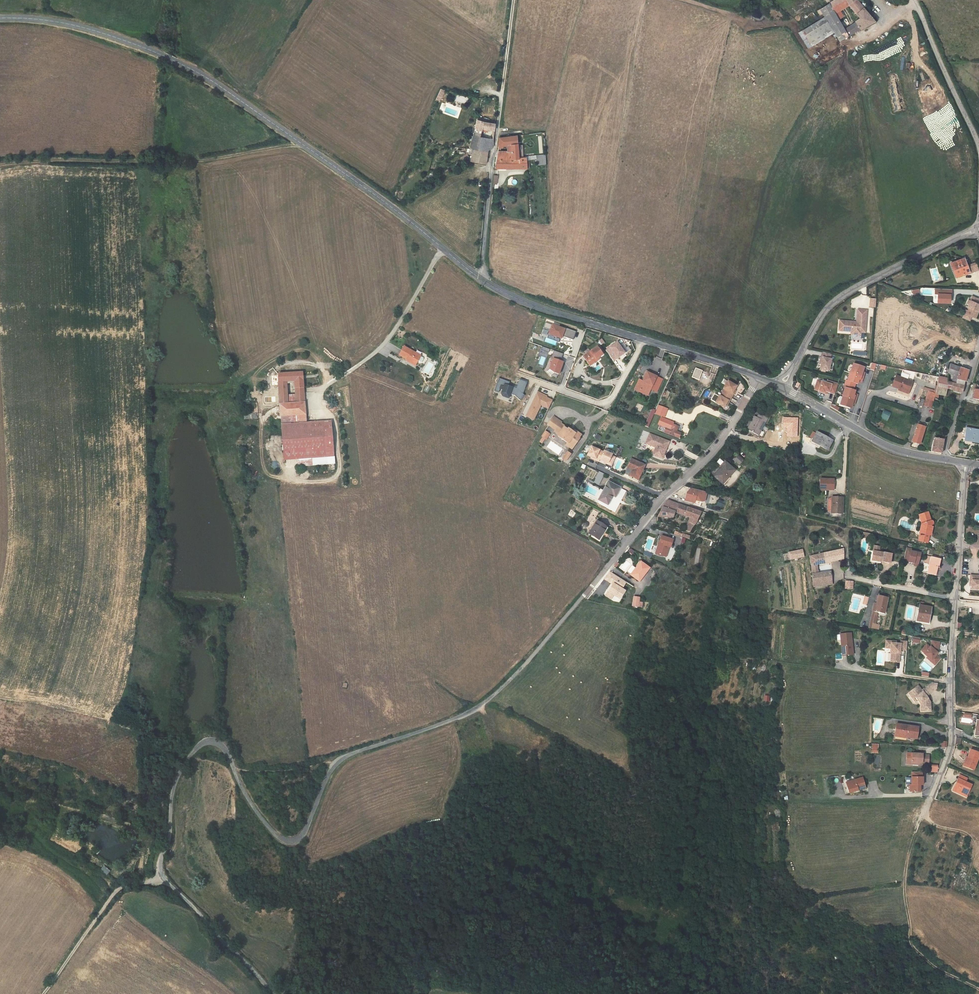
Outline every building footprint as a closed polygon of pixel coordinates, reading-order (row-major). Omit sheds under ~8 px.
[(830,21),(839,37),(844,46),(880,27),(862,0),(847,0),(827,14),(830,21)] [(839,37),(830,21),(808,34),(817,50),(839,37)] [(435,101),(440,102),(444,90),(440,88),(435,101)] [(458,101),(467,104),(469,98),(460,95),(458,101)] [(471,151),(474,152),(486,155),(491,151),(493,141),(486,139),(487,133),(493,134),(495,124),(477,119),(475,129),(476,130),(471,151)] [(497,160),(519,160),(519,170),(528,169),(527,160),(529,160),(529,156),(519,157),(518,135),(500,137),(498,148),(508,148),(508,153),(498,153),(497,160)] [(471,163),(483,166),(486,155),(474,152),(471,163)] [(497,160),(496,171),(519,170),(519,160),(497,160)] [(962,257),(950,263),(956,276),(968,271),(962,257)] [(976,261),(969,264),(972,273),(978,271),(976,261)] [(951,290),(935,289),(934,294),(937,294),(937,302),(949,303),(950,295),(951,295),(951,290)] [(972,296),(970,301),(969,304),(968,307),(969,307),(967,314),(965,313),(963,318),(970,321),(972,316),(976,318),(978,311),(978,307),(978,304),(978,302),(978,298),(972,296)] [(852,321),(839,320),(838,330),(850,331),(850,334),(860,335),(860,332),(860,329),(864,329),(866,310),(857,309),(856,322),(856,323),(852,323),(852,321)] [(560,326),(547,321),(545,326),(551,329),(550,333),(562,337),(563,335),(574,339),(577,331),(561,325),(560,326)] [(619,342),(607,349),(615,360),(626,352),(619,342)] [(423,358),(403,346),(401,351),(398,355),(406,359),(408,360),(408,362),(414,365),(416,361),(419,362),(421,362),(423,358)] [(598,346),(585,355),(590,363),(604,353),(598,346)] [(563,353),(554,350),(551,357),(553,358),(550,368),(546,371),(551,376),(555,372),(559,373),(561,367),(563,361),(560,360),(563,353)] [(829,360),(830,355),(821,353),(820,359),(821,359),(820,364),(819,369),(827,371),(828,371),(830,360),(829,360)] [(600,357),(590,363),(591,365),(601,358),(600,357)] [(849,371),(862,375),(863,371),(861,370),(862,366),(852,363),(849,371)] [(957,374),(954,382),(963,386),(966,378),(968,372),(950,364),(948,370),(957,374)] [(702,371),(695,368),(691,377),(698,380),(702,371)] [(656,393),(662,380),(647,373),(648,372),(646,371),(645,374),(646,375),(643,381),(639,379),(634,390),(647,396),(649,390),(656,393)] [(847,384),(854,386),(855,382),(856,383),(857,380),(858,378),(861,379),(862,375),(849,371),(846,380),(848,380),(847,384)] [(278,418),(279,419),(303,417),(300,375),(278,376),(278,418)] [(895,376),(891,386),(909,392),(912,381),(895,376)] [(946,389),(948,390),(951,381),(939,376),(935,390),(945,393),(946,389)] [(509,382),(498,378),(494,390),(498,392),(500,388),(502,389),(501,393),(502,396),(508,398),(510,393),(515,395),(520,400),(525,395),(523,393),(527,382),(519,379),(518,381),(516,387),(512,386),(508,385),(509,382)] [(834,394),(837,384),(827,380),(826,383),(821,382),(820,384),(816,383),(814,389),(818,391),(823,393),(824,391),(827,392),(834,394)] [(721,393),(730,398),(732,394),(731,393),(733,390),(735,386),(726,381),(722,389),(723,389),(721,393)] [(951,381),(948,390),(960,394),(963,386),(954,382),(951,381)] [(843,395),(855,399),(857,395),(853,394),(854,392),(855,390),(853,389),(854,386),(847,384),(846,387),(844,387),(842,395),(843,395)] [(943,400),(945,393),(935,390),(924,388),(923,390),(927,391),(923,406),(932,408),(936,398),(943,400)] [(547,396),(538,392),(530,410),(531,410),(530,412),(529,411),(527,417),(534,420),(541,405),(549,408),(553,400),(548,398),(547,400),(546,399),(547,396)] [(728,402),(730,398),(721,393),(719,396),(718,396),(714,403),(723,408),(725,405),(727,401),(728,402)] [(840,404),(850,407),(852,402),(854,403),(855,399),(843,395),(840,404)] [(667,409),(658,405),(655,413),(664,417),(667,409)] [(880,418),(887,421),(891,413),(883,409),(880,418)] [(748,428),(759,435),(768,417),(760,413),(758,417),(755,415),(748,428)] [(279,419),(282,460),(333,456),(331,420),(303,422),(303,417),(279,419)] [(561,423),(553,417),(547,425),(555,430),(554,432),(558,435),(557,437),(567,444),(565,446),(571,450),(575,443),(580,436),(574,431),(572,433),(569,431),(569,432),(564,428),(565,427),(560,424),(561,423)] [(673,422),(661,417),(658,425),(666,428),(663,433),(678,438),(680,434),(676,432),(678,428),(672,425),(673,422)] [(783,427),(788,427),(787,436),(797,436),(797,418),(783,418),(783,427)] [(917,425),(911,443),(919,445),(925,427),(917,425)] [(978,443),(978,431),(967,428),(965,441),(978,443)] [(537,440),(541,444),(550,435),(546,431),(537,440)] [(827,450),(832,442),(816,433),(812,440),(827,450)] [(935,453),(940,454),(946,436),(934,433),(928,452),(935,453)] [(653,455),(662,459),(669,441),(649,434),(645,444),(655,448),(653,455)] [(599,450),(586,445),(583,455),(587,456),(591,458),(591,459),(595,460),(599,450)] [(608,452),(600,449),(599,450),(596,458),(600,460),(604,461),(604,462),(608,464),(611,454),(607,453),(608,452)] [(571,454),(568,451),(563,459),(566,461),(571,454)] [(631,477),(639,480),(645,466),(631,460),(628,468),(634,470),(631,477)] [(726,463),(712,476),(720,485),(735,471),(726,463)] [(599,471),(594,482),(599,485),(604,474),(599,471)] [(819,479),(819,490),(832,490),(833,479),(819,479)] [(607,483),(597,499),(606,505),(612,495),(614,496),(618,489),(607,483)] [(702,501),(704,493),(690,489),(689,490),(688,493),(685,492),(683,501),(692,503),(693,500),(699,502),(702,501)] [(842,498),(831,497),(830,513),(841,514),(842,498)] [(680,533),(689,535),(702,513),(666,500),(655,517),(674,524),(677,517),(686,521),(680,533)] [(589,519),(593,521),(598,512),(594,510),(589,519)] [(921,531),(922,532),(920,540),(928,541),(929,534),(931,534),(933,526),(932,526),(932,524),(933,524),(934,523),(934,524),(933,521),(931,521),(929,513),(921,515),(924,526),(922,526),(921,531)] [(606,527),(596,521),(588,534),(599,540),(606,527)] [(680,543),(683,544),(685,539),(688,540),(690,535),(682,533),(680,543)] [(655,553),(660,555),(661,550),(666,551),(668,547),(670,547),(672,540),(660,537),(655,553)] [(911,548),(906,547),(903,560),(918,563),(920,553),(910,551),(911,548)] [(803,556),(802,550),(789,553),(790,559),(803,556)] [(817,567),(824,566),(845,562),(844,550),(823,554),(809,557),(810,568),(817,567)] [(870,561),(888,564),(890,554),(871,551),(870,561)] [(935,575),(938,560),(930,558),(926,573),(935,575)] [(639,562),(629,574),(637,580),(641,575),(642,576),(647,569),(639,562)] [(810,568),(811,576),(819,574),(817,567),(810,568)] [(624,583),(609,572),(603,579),(612,585),(608,590),(620,598),(625,591),(620,589),(624,583)] [(811,576),(812,586),(834,582),(832,572),(819,574),(811,576)] [(888,596),(878,594),(876,603),(875,609),(878,610),(885,611),(888,596)] [(638,599),(633,598),(631,607),(641,609),(642,604),(638,603),(638,599)] [(872,627),(873,622),(875,623),(878,610),(875,609),(876,603),(873,603),(869,627),(872,627)] [(915,620),(928,622),(930,608),(918,606),(915,620)] [(843,645),(842,645),(843,656),(853,655),(850,634),(842,634),(843,645)] [(906,651),(907,642),(900,641),(900,644),(896,644),(896,642),(885,641),(884,648),(890,648),(889,653),(890,653),(890,662),(898,663),(899,653),(898,653),(898,650),(899,650),(906,651)] [(937,663),(940,659),(935,655),(937,653),(939,642),(932,641),(931,648),(930,647),(929,648),(926,645),(921,651),(925,654),(924,654),(928,657),(932,661),(933,660),(937,663)] [(928,672),(932,668),(924,661),(920,665),(928,672)] [(935,689),(936,685),(931,684),(921,693),(916,687),(909,693),(913,698),(917,702),(919,705),(920,711),(929,711),(929,702),(925,698),(935,689)] [(881,731),(883,719),(874,718),(873,730),(881,731)] [(917,728),(895,725),(894,736),(916,739),(917,728)] [(968,759),(965,767),(973,771),(978,757),(978,754),(971,750),(967,758),(968,759)] [(923,755),(907,754),(907,765),(912,765),(912,762),(921,763),(921,764),(929,764),(929,756),(923,756),(923,755)] [(922,773),(911,773),(911,778),(911,786),(909,786),(909,793),(920,793),(920,786),(922,786),(923,781),(923,778),(922,778),(922,773)] [(849,781),(852,792),(868,787),(865,777),(849,781)] [(971,785),(965,782),(957,779),(954,786),(958,788),(955,793),(965,797),(971,785)] [(98,864),(90,859),(87,864),(95,870),(98,864)] [(107,875),(111,871),(104,865),(101,869),(107,875)]
